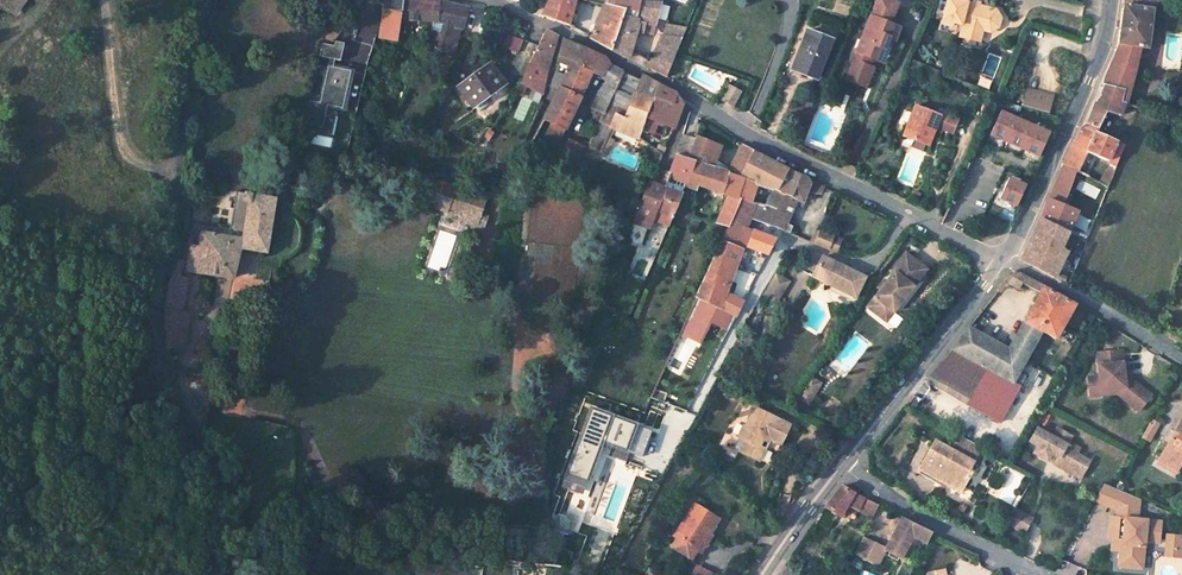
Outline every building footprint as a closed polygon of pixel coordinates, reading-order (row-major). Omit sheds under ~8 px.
[(11,16),(25,0),(0,0),(0,7),(11,16)] [(394,42),(397,19),(431,26),(424,48),(448,54),(454,28),(457,28),(462,8),(435,2),(415,0),(382,0),(382,8),(376,38),(394,42)] [(567,26),(576,0),(546,0),(541,14),(540,16),(567,26)] [(628,60),(637,30),(639,23),(655,24),(661,1),(639,0),(635,19),(619,17),(621,10),(611,5),(613,0),(609,0),(605,3),(599,17),(590,37),(589,40),(610,51),(628,60)] [(639,0),(613,0),(611,5),(621,10),(619,17),(635,19),(639,0)] [(889,22),(897,3),(889,0),(875,0),(869,14),(889,22)] [(981,34),(982,32),(986,33),(988,31),(997,30),(999,24),(994,16),(994,13),(979,9),(978,12),(973,11),(974,8),(970,7),(971,0),(942,0),(936,23),(947,26),(959,29),(978,33),(981,34)] [(1141,48),(1147,50),(1154,12),(1149,10),(1151,0),(1125,0),(1118,43),(1107,69),(1103,83),(1123,89),(1119,102),(1127,105),(1141,48)] [(877,59),(886,35),(893,38),(897,25),(889,22),(869,14),(855,51),(854,50),(849,62),(851,63),(845,79),(865,87),(873,68),(869,66),(872,57),(877,59)] [(835,38),(839,21),(816,16),(813,33),(835,38)] [(639,23),(637,30),(653,34),(655,24),(639,23)] [(647,67),(666,77),(675,54),(685,28),(666,24),(663,35),(662,35),(647,67)] [(978,33),(959,29),(956,39),(975,44),(978,33)] [(535,45),(526,63),(544,74),(545,66),(553,39),(552,35),(542,30),(535,45)] [(828,41),(807,32),(791,71),(811,81),(828,41)] [(505,34),(502,48),(517,52),(521,38),(505,34)] [(884,62),(893,38),(886,35),(877,59),(884,62)] [(319,40),(315,56),(337,61),(340,45),(319,40)] [(609,126),(637,136),(640,127),(648,134),(650,135),(655,122),(672,129),(675,117),(679,105),(673,96),(655,86),(640,77),(637,82),(619,73),(608,67),(606,64),(601,58),(563,40),(560,41),(557,58),(567,62),(562,74),(561,77),(553,73),(547,89),(549,90),(545,98),(552,100),(549,106),(547,105),(541,118),(549,122),(560,127),(563,129),(580,90),(582,84),(586,72),(599,77),(600,78),(606,80),(604,83),(590,100),(587,106),(600,113),(585,146),(598,151),(609,126)] [(456,83),(469,104),(502,81),(488,61),(456,83)] [(325,66),(317,103),(339,107),(347,71),(325,66)] [(1098,133),(1109,111),(1121,116),(1123,111),(1127,112),(1129,106),(1127,105),(1119,102),(1123,89),(1103,83),(1099,96),(1091,107),(1086,124),(1083,126),(1098,133)] [(742,90),(728,84),(722,99),(736,105),(742,90)] [(1052,96),(1025,88),(1021,104),(1048,112),(1052,96)] [(902,131),(916,136),(913,141),(927,147),(935,129),(940,117),(939,116),(912,106),(902,131)] [(1037,155),(1047,132),(998,110),(988,132),(1037,155)] [(935,129),(950,136),(957,122),(941,114),(940,117),(935,129)] [(560,127),(549,122),(544,133),(555,139),(560,127)] [(1088,176),(1092,168),(1082,163),(1088,152),(1110,162),(1109,164),(1115,167),(1124,146),(1114,141),(1098,133),(1083,126),(1081,127),(1063,163),(1076,170),(1088,176)] [(648,134),(640,127),(637,136),(645,142),(648,134)] [(1117,134),(1114,141),(1124,146),(1127,138),(1117,134)] [(707,164),(714,145),(693,138),(692,141),(680,135),(667,172),(661,188),(647,182),(638,205),(631,222),(646,228),(650,219),(666,226),(670,217),(694,227),(696,219),(685,214),(687,209),(683,207),(680,213),(673,209),(683,186),(692,190),(695,184),(724,196),(712,222),(722,227),(724,227),(693,297),(730,314),(724,328),(722,331),(735,338),(750,309),(722,296),(741,244),(767,254),(773,239),(745,228),(749,219),(759,222),(787,232),(790,225),(779,221),(789,198),(801,202),(805,190),(808,183),(804,177),(798,175),(796,174),(784,168),(751,153),(741,148),(726,173),(713,166),(707,164)] [(566,141),(557,158),(573,165),(581,149),(566,141)] [(654,150),(660,156),(664,146),(657,143),(654,150)] [(1057,279),(1069,253),(1059,249),(1076,210),(1063,204),(1076,170),(1063,163),(1041,214),(1020,258),(1057,279)] [(1108,184),(1114,168),(1106,165),(1100,182),(1108,184)] [(1024,183),(1007,175),(997,196),(1014,203),(1024,183)] [(806,177),(804,177),(808,183),(805,190),(814,193),(819,191),(822,186),(806,177)] [(444,212),(445,207),(464,214),(462,221),(473,225),(477,213),(481,201),(451,191),(452,187),(437,182),(429,207),(444,212)] [(183,270),(230,278),(236,247),(263,252),(272,200),(232,192),(225,229),(201,223),(195,250),(188,248),(183,270)] [(477,213),(473,225),(472,230),(480,233),(486,216),(477,213)] [(818,229),(813,243),(834,251),(840,238),(818,229)] [(880,313),(888,304),(895,309),(927,267),(906,251),(893,268),(895,269),(868,304),(880,313)] [(863,277),(820,256),(811,276),(854,296),(863,277)] [(178,261),(172,260),(168,273),(165,285),(162,307),(163,318),(164,349),(180,348),(185,313),(177,311),(184,278),(175,277),(178,261)] [(1039,293),(1017,336),(1012,334),(1005,348),(968,326),(959,339),(951,349),(950,348),(932,372),(974,396),(969,404),(1000,421),(1021,387),(1013,382),(1019,371),(1023,373),(1025,370),(1021,368),(1040,331),(1056,340),(1074,305),(1042,287),(1044,285),(1015,271),(1004,281),(1019,289),(1021,284),(1039,293)] [(770,272),(759,294),(773,302),(785,281),(770,272)] [(724,328),(730,314),(693,297),(687,312),(724,328)] [(735,338),(722,331),(715,346),(728,352),(735,338)] [(1102,394),(1117,392),(1139,409),(1152,392),(1131,377),(1125,379),(1124,371),(1122,349),(1097,352),(1100,375),(1088,376),(1090,391),(1102,389),(1102,394)] [(1019,371),(1013,382),(1021,387),(1027,376),(1023,373),(1019,371)] [(969,404),(974,396),(932,372),(926,379),(969,404)] [(811,373),(797,396),(810,403),(823,380),(811,373)] [(763,448),(759,446),(764,435),(778,443),(788,423),(753,407),(745,426),(743,424),(738,435),(745,439),(739,451),(758,459),(763,448)] [(1152,416),(1143,434),(1151,438),(1160,421),(1152,416)] [(1175,430),(1179,433),(1176,439),(1173,444),(1169,442),(1162,454),(1180,464),(1181,460),(1181,418),(1175,430)] [(174,448),(186,444),(177,422),(166,428),(174,448)] [(1051,456),(1052,453),(1060,457),(1058,460),(1056,464),(1071,472),(1073,468),(1083,474),(1091,460),(1077,453),(1080,448),(1069,441),(1073,435),(1059,428),(1054,436),(1039,428),(1032,442),(1040,446),(1036,453),(1049,460),(1051,456)] [(916,468),(956,490),(967,470),(966,469),(978,447),(954,433),(946,448),(931,440),(916,468)] [(732,448),(739,451),(745,439),(738,435),(732,448)] [(1180,464),(1162,454),(1158,461),(1176,471),(1180,464)] [(1073,468),(1071,472),(1081,478),(1083,474),(1073,468)] [(1121,558),(1129,559),(1129,565),(1143,566),(1146,540),(1160,541),(1163,519),(1139,516),(1140,496),(1114,485),(1105,481),(1095,498),(1118,508),(1117,515),(1113,514),(1111,536),(1115,536),(1124,537),(1124,541),(1122,541),(1122,547),(1121,558)] [(839,517),(840,516),(843,518),(850,507),(852,509),(854,505),(865,510),(869,501),(839,486),(825,506),(839,517)] [(854,505),(852,509),(872,518),(879,505),(869,501),(865,510),(854,505)] [(694,549),(705,533),(707,534),(717,520),(694,505),(674,536),(694,549)] [(1011,527),(1024,534),(1032,517),(1020,511),(1011,527)] [(878,565),(886,549),(901,557),(914,534),(928,541),(931,533),(932,532),(910,521),(902,517),(884,548),(863,537),(855,554),(878,565)] [(705,533),(694,549),(700,553),(710,536),(707,534),(705,533)] [(1124,541),(1124,537),(1115,536),(1114,546),(1122,547),(1122,541),(1124,541)] [(1167,536),(1166,544),(1181,546),(1181,543),(1181,537),(1167,536)] [(1181,546),(1166,544),(1166,553),(1181,555),(1181,546)] [(688,574),(710,574),(711,572),(693,564),(688,574)] [(801,573),(786,564),(779,574),(800,574),(801,573)]
